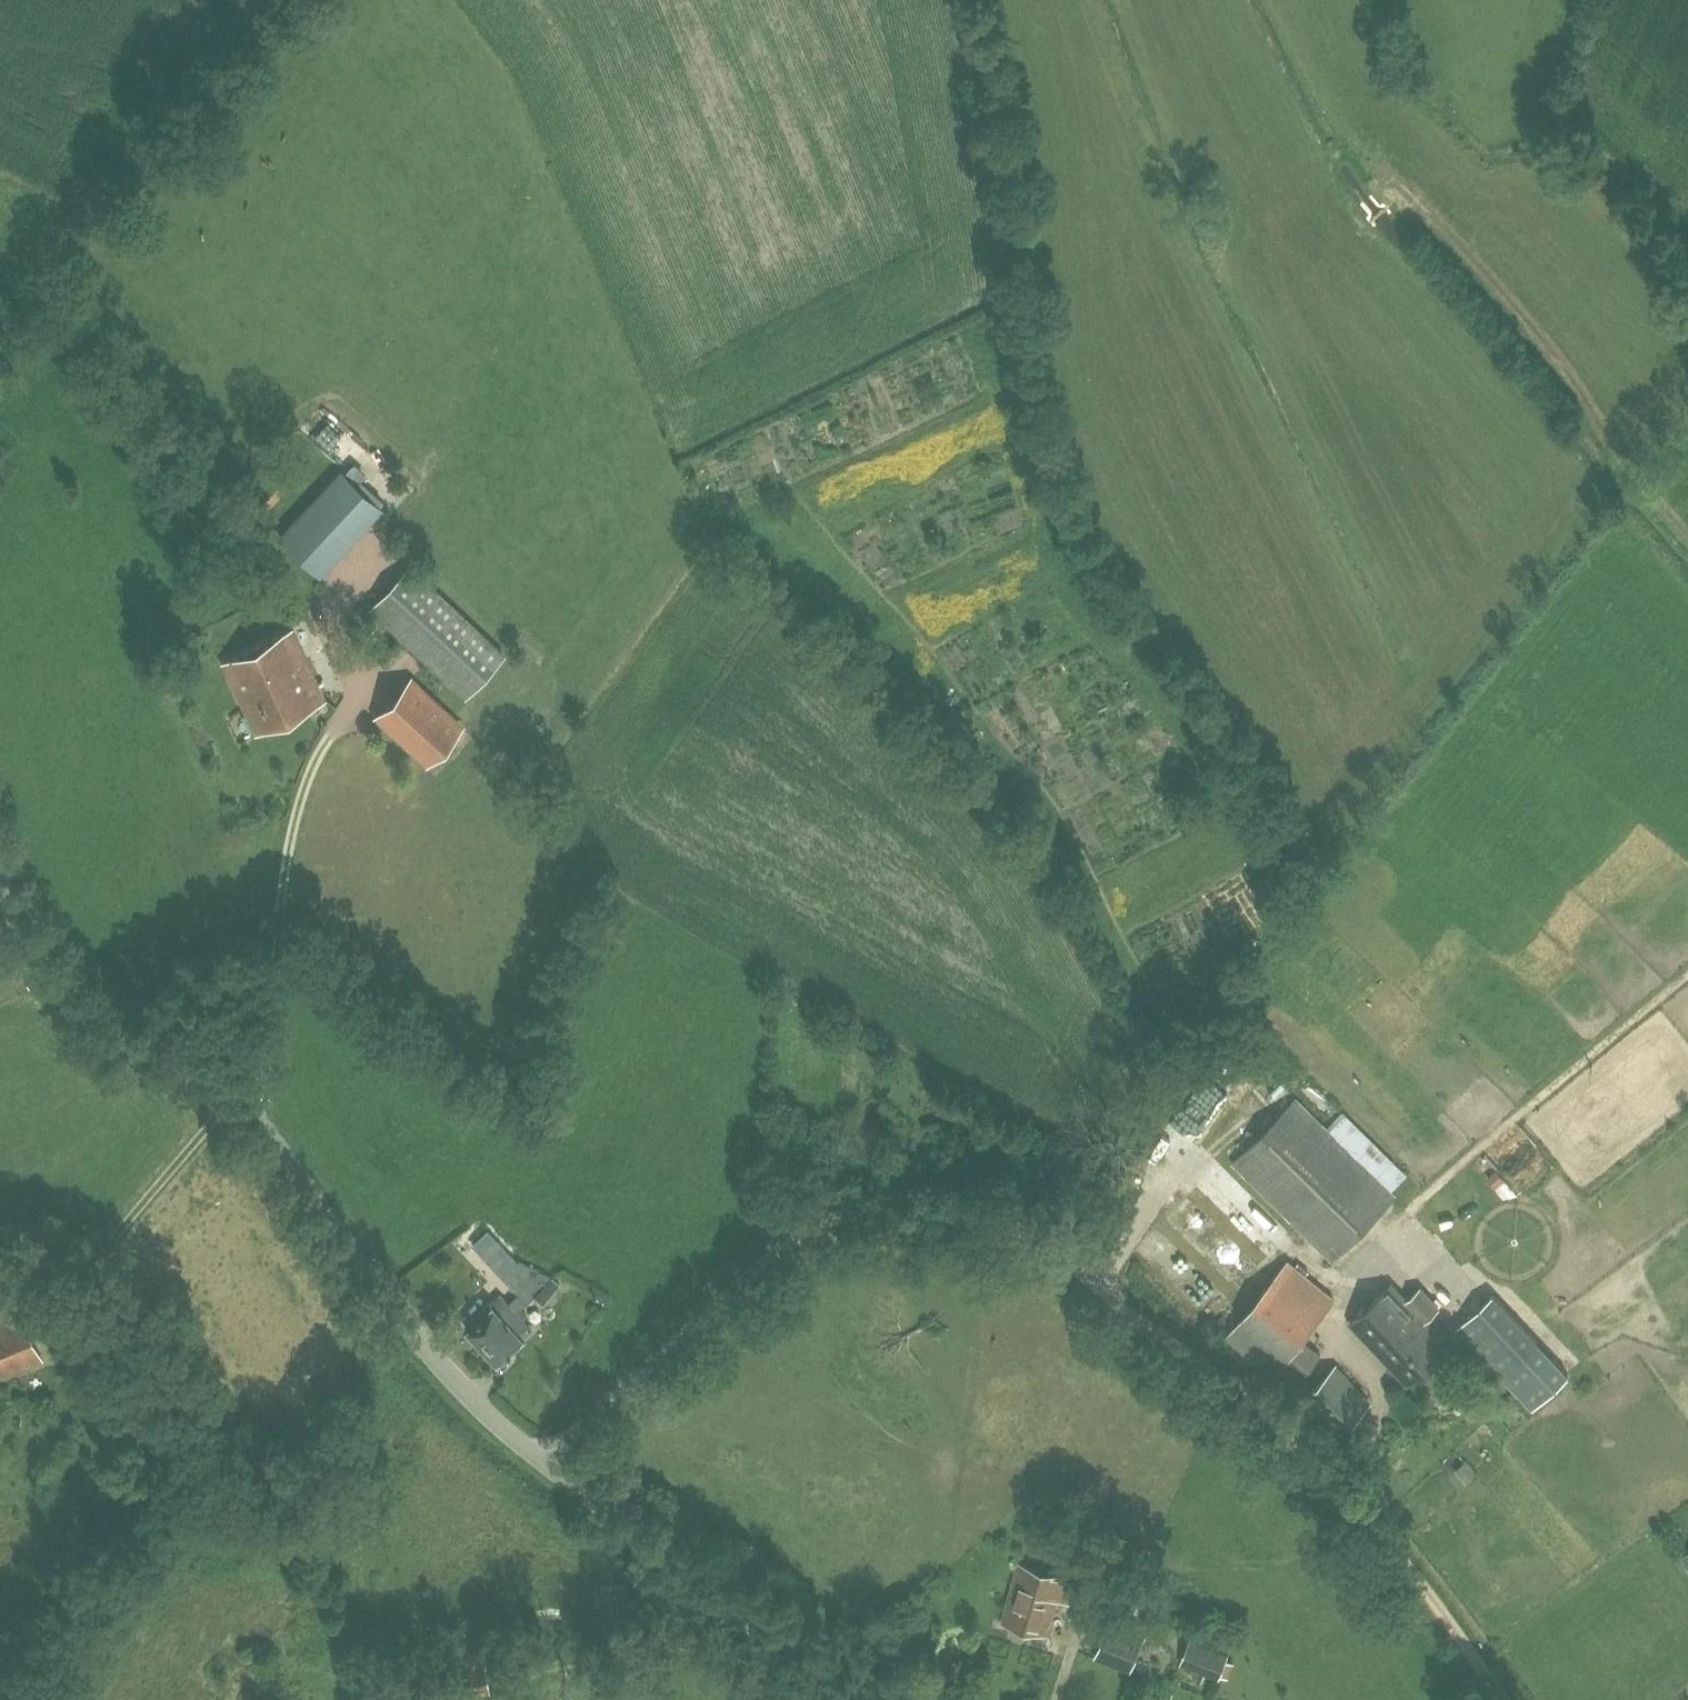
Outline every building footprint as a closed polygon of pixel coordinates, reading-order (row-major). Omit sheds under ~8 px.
[(342,471),(300,516),(280,537),(319,574),(381,507),(342,471)] [(505,656),(409,568),(372,608),(468,697),(505,656)] [(288,631),(223,661),(242,702),(245,701),(259,730),(324,699),(304,658),(302,660),(288,631)] [(410,680),(377,715),(427,762),(460,726),(410,680)] [(1395,1195),(1296,1098),(1232,1162),(1332,1260),(1395,1195)] [(969,1107),(963,1123),(969,1125),(977,1129),(984,1111),(970,1105),(969,1107)] [(1502,1198),(1516,1196),(1495,1168),(1484,1176),(1502,1198)] [(502,1276),(523,1299),(550,1275),(520,1259),(502,1276)] [(1324,1353),(1308,1339),(1338,1303),(1287,1261),(1226,1335),(1274,1374),(1269,1380),(1293,1406),(1303,1397),(1333,1430),(1367,1398),(1338,1365),(1315,1384),(1307,1375),(1324,1353)] [(534,1296),(542,1303),(560,1283),(551,1275),(534,1296)] [(1350,1320),(1373,1345),(1372,1346),(1409,1385),(1450,1347),(1425,1320),(1439,1307),(1420,1287),(1407,1300),(1391,1283),(1350,1320)] [(490,1303),(465,1327),(481,1344),(520,1308),(513,1300),(509,1303),(500,1294),(490,1304),(490,1303)] [(1568,1375),(1492,1294),(1457,1327),(1533,1408),(1568,1375)] [(17,1299),(0,1306),(0,1376),(42,1359),(17,1299)] [(520,1308),(481,1344),(497,1361),(522,1338),(522,1337),(532,1328),(523,1319),(527,1316),(520,1308)] [(1467,1459),(1455,1470),(1467,1485),(1480,1474),(1467,1459)] [(1068,1576),(1019,1562),(1002,1621),(1047,1634),(1057,1597),(1062,1599),(1068,1576)] [(1094,1656),(1131,1670),(1145,1634),(1108,1620),(1094,1656)] [(1189,1668),(1218,1680),(1219,1680),(1228,1658),(1197,1646),(1188,1642),(1187,1646),(1179,1665),(1189,1668)]
